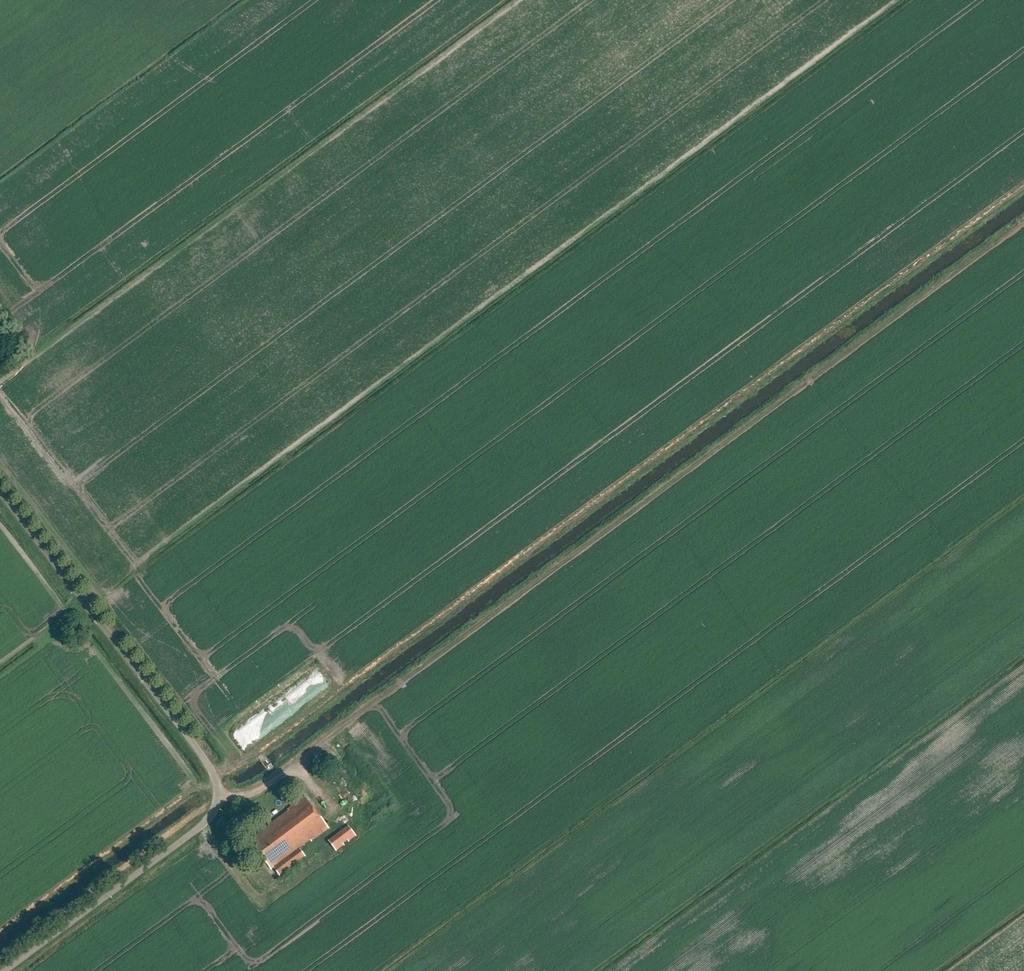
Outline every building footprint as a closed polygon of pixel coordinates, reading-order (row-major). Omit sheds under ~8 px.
[(70,634),(73,638),(79,634),(76,630),(70,634)] [(252,841),(272,868),(273,867),(299,847),(328,827),(305,795),(287,808),(288,810),(266,827),(266,828),(259,834),(260,836),(252,841)] [(347,825),(328,840),(336,850),(355,836),(347,825)]
